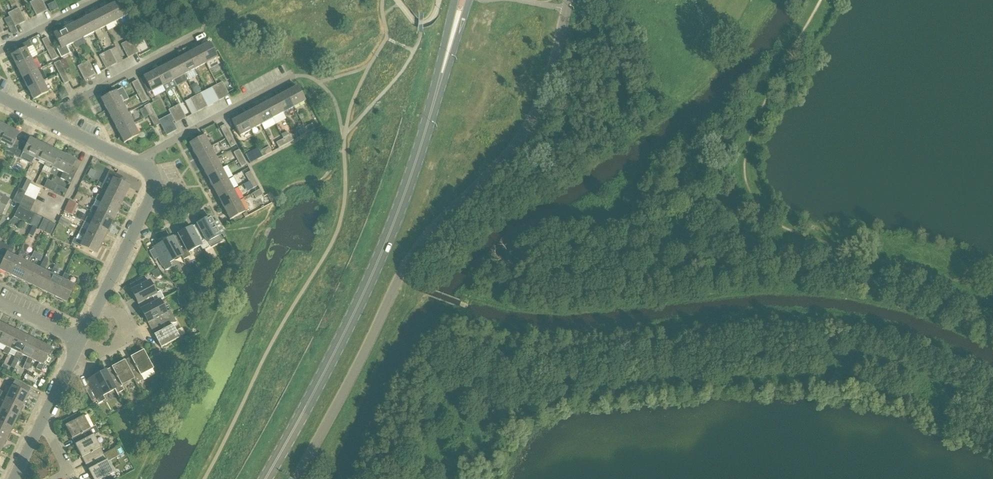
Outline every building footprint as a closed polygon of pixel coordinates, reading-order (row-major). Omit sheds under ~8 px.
[(42,13),(35,0),(30,3),(36,16),(42,13)] [(42,13),(47,11),(42,0),(35,0),(42,13)] [(120,0),(108,6),(116,21),(127,16),(120,0)] [(105,27),(116,21),(108,6),(97,11),(105,27)] [(19,8),(13,11),(20,24),(25,22),(19,8)] [(15,27),(20,24),(13,11),(8,14),(15,27)] [(94,32),(105,27),(97,11),(86,17),(94,32)] [(83,38),(94,32),(86,17),(75,22),(83,38)] [(72,43),(83,38),(75,22),(64,28),(72,43)] [(64,28),(53,33),(60,47),(56,48),(61,58),(70,53),(66,46),(72,43),(64,28)] [(42,40),(47,51),(53,48),(47,37),(42,40)] [(132,39),(126,42),(133,55),(139,53),(132,39)] [(18,51),(10,56),(16,67),(31,59),(26,49),(31,47),(28,41),(16,47),(18,51)] [(128,58),(133,55),(126,42),(121,45),(128,58)] [(209,43),(198,49),(205,64),(217,58),(209,43)] [(58,58),(53,48),(47,51),(52,61),(58,58)] [(198,49),(187,54),(195,69),(205,64),(198,49)] [(104,53),(110,67),(117,64),(110,50),(104,53)] [(106,69),(110,67),(104,53),(99,56),(106,69)] [(187,54),(176,60),(184,75),(184,74),(195,69),(187,54)] [(21,78),(36,70),(31,59),(16,67),(21,78)] [(176,60),(165,65),(173,80),(176,87),(188,81),(184,74),(184,75),(176,60)] [(54,64),(58,73),(64,70),(59,61),(54,64)] [(88,61),(83,64),(89,78),(95,75),(88,61)] [(84,80),(89,78),(83,64),(77,67),(84,80)] [(165,65),(155,71),(162,86),(173,80),(165,65)] [(27,89),(42,81),(36,70),(21,78),(27,89)] [(70,82),(64,70),(58,73),(64,84),(70,82)] [(151,91),(162,86),(155,71),(144,76),(151,91)] [(132,83),(137,94),(143,91),(137,80),(132,83)] [(32,100),(48,92),(42,81),(27,89),(32,100)] [(222,82),(217,85),(223,98),(229,95),(222,82)] [(218,101),(223,98),(217,85),(211,88),(218,101)] [(286,92),(294,107),(305,101),(297,86),(286,92)] [(65,90),(58,93),(61,100),(68,96),(65,90)] [(106,110),(122,102),(116,91),(101,99),(106,110)] [(148,101),(143,91),(137,94),(142,104),(148,101)] [(283,113),(294,107),(286,92),(275,98),(283,113)] [(196,96),(195,96),(202,110),(207,107),(201,93),(196,96)] [(197,112),(202,110),(195,96),(190,99),(197,112)] [(283,113),(275,98),(264,104),(272,119),(275,124),(286,119),(283,113)] [(112,121),(127,113),(122,102),(106,110),(112,121)] [(149,104),(144,107),(149,116),(154,113),(149,104)] [(261,124),(272,119),(264,104),(253,110),(261,124)] [(174,107),(173,108),(180,121),(186,118),(179,105),(174,107)] [(175,124),(180,121),(173,108),(168,110),(175,124)] [(251,130),(261,124),(253,110),(243,115),(251,130)] [(118,132),(133,124),(127,113),(112,121),(118,132)] [(239,136),(251,130),(243,115),(231,121),(239,136)] [(123,143),(139,135),(133,124),(118,132),(123,143)] [(305,128),(307,133),(315,129),(312,124),(305,128)] [(220,128),(226,139),(231,136),(225,125),(220,128)] [(14,156),(21,143),(15,140),(19,133),(7,128),(0,142),(6,145),(4,154),(13,158),(14,156)] [(300,137),(307,133),(305,128),(297,131),(300,137)] [(265,135),(256,136),(258,148),(266,147),(265,135)] [(283,139),(286,144),(293,141),(290,135),(283,139)] [(195,155),(210,147),(205,136),(189,144),(195,155)] [(236,145),(231,136),(226,139),(230,148),(236,145)] [(34,159),(41,144),(30,138),(26,146),(21,143),(14,156),(20,159),(25,161),(28,155),(34,159)] [(279,148),(286,144),(283,139),(276,143),(279,148)] [(45,164),(52,150),(41,144),(34,159),(45,164)] [(201,166),(216,157),(210,147),(195,155),(201,166)] [(269,147),(262,151),(265,156),(272,152),(269,147)] [(57,170),(64,155),(52,150),(45,164),(53,167),(50,174),(54,176),(57,170)] [(233,153),(237,160),(243,157),(239,150),(233,153)] [(257,160),(265,156),(262,151),(254,154),(257,160)] [(57,170),(63,173),(60,179),(71,184),(77,170),(72,167),(75,161),(64,155),(57,170)] [(206,176),(222,168),(216,157),(201,166),(206,176)] [(243,157),(237,160),(241,167),(247,164),(243,157)] [(212,187),(227,179),(222,168),(206,176),(212,187)] [(129,187),(123,184),(126,179),(109,171),(107,176),(112,179),(109,187),(103,184),(102,184),(99,182),(97,187),(100,189),(106,192),(107,190),(124,199),(129,187)] [(245,174),(249,182),(254,179),(250,172),(245,174)] [(31,181),(24,178),(23,178),(18,189),(25,193),(27,189),(30,184),(31,181)] [(218,198),(233,190),(227,179),(212,187),(218,198)] [(258,186),(254,179),(249,182),(253,189),(258,186)] [(48,190),(52,182),(47,180),(43,188),(48,190)] [(53,192),(57,185),(52,182),(48,190),(53,192)] [(27,189),(38,195),(41,189),(30,184),(27,189)] [(35,201),(38,195),(27,189),(25,193),(24,195),(35,201)] [(256,199),(263,195),(260,189),(253,193),(256,199)] [(118,210),(124,199),(107,190),(106,192),(103,198),(97,195),(95,200),(101,203),(101,201),(118,210)] [(223,209),(239,201),(233,190),(218,198),(223,209)] [(9,199),(0,195),(0,215),(1,216),(9,199)] [(32,207),(35,201),(24,195),(21,201),(32,207)] [(239,201),(223,209),(229,220),(244,212),(249,209),(243,199),(239,201)] [(29,212),(32,207),(21,201),(18,207),(29,212)] [(113,221),(118,210),(101,201),(101,203),(98,209),(92,206),(90,211),(95,214),(96,213),(113,221)] [(35,215),(29,212),(18,207),(13,218),(30,226),(35,215)] [(84,221),(86,215),(80,212),(77,218),(84,221)] [(107,232),(113,221),(96,213),(95,214),(92,220),(87,217),(84,222),(90,225),(91,224),(107,232)] [(32,227),(36,229),(41,218),(35,215),(30,226),(32,227)] [(58,223),(68,228),(71,222),(61,217),(58,223)] [(209,217),(190,227),(200,246),(202,249),(209,245),(207,242),(219,236),(216,231),(212,223),(209,217)] [(44,233),(50,222),(43,219),(38,230),(44,233)] [(216,231),(221,228),(219,223),(217,220),(212,223),(216,231)] [(55,225),(50,222),(44,233),(50,235),(55,225)] [(91,224),(90,225),(87,231),(81,228),(79,233),(84,236),(85,235),(102,243),(107,232),(91,224)] [(188,252),(200,246),(190,227),(171,237),(181,256),(183,260),(190,256),(188,252)] [(96,254),(102,243),(85,235),(84,236),(82,242),(74,238),(72,243),(80,248),(81,247),(96,254)] [(152,249),(148,251),(153,260),(157,258),(161,266),(162,266),(165,271),(172,267),(169,262),(181,256),(171,237),(152,248),(152,249)] [(18,259),(10,275),(21,281),(29,264),(28,263),(31,257),(25,254),(29,246),(24,243),(20,252),(17,258),(18,259)] [(0,266),(0,270),(10,275),(18,259),(17,258),(11,255),(14,249),(9,247),(4,258),(0,266)] [(40,269),(39,268),(39,269),(33,266),(36,260),(31,257),(28,263),(29,264),(21,281),(32,286),(40,269)] [(51,275),(50,274),(44,271),(47,265),(42,263),(39,268),(40,269),(32,286),(43,291),(51,275)] [(189,267),(192,273),(195,272),(197,271),(194,264),(189,267)] [(61,279),(55,277),(58,270),(53,268),(50,274),(51,275),(43,291),(54,297),(62,280),(61,279)] [(62,280),(54,297),(66,302),(74,286),(66,282),(69,276),(64,273),(61,279),(62,280)] [(141,310),(159,301),(163,298),(159,291),(155,294),(149,282),(131,291),(141,310)] [(150,329),(173,317),(169,310),(165,312),(159,301),(141,310),(150,329)] [(173,317),(150,329),(160,348),(179,338),(172,326),(176,323),(173,317)] [(0,338),(0,344),(5,347),(3,353),(7,355),(10,349),(9,349),(17,332),(5,327),(0,338)] [(20,354),(28,338),(17,332),(9,349),(10,349),(16,352),(14,358),(10,367),(14,369),(18,361),(21,355),(20,354)] [(28,338),(20,354),(21,355),(28,358),(22,369),(27,371),(33,360),(31,359),(39,343),(28,338)] [(39,343),(31,359),(33,360),(39,363),(36,369),(41,372),(43,365),(42,365),(50,348),(39,343)] [(143,380),(141,376),(153,369),(143,351),(124,361),(134,379),(136,384),(143,380)] [(122,386),(134,379),(124,361),(105,371),(115,389),(117,394),(124,390),(122,386)] [(103,396),(115,389),(105,371),(92,377),(96,383),(85,389),(92,403),(96,400),(98,403),(105,399),(103,396)] [(22,406),(27,395),(30,388),(14,380),(11,387),(10,387),(7,394),(1,392),(0,395),(0,397),(4,399),(5,398),(22,406)] [(22,406),(5,398),(4,399),(1,405),(0,405),(0,410),(16,418),(22,406)] [(16,418),(0,410),(0,423),(11,429),(16,418)] [(66,425),(65,425),(75,444),(93,435),(99,433),(95,426),(90,429),(84,416),(70,423),(66,425)] [(6,440),(11,429),(0,423),(0,437),(6,440)] [(93,435),(75,444),(84,463),(103,454),(93,435)] [(126,453),(122,445),(116,448),(120,456),(126,453)] [(84,463),(92,478),(101,478),(102,478),(113,473),(103,454),(84,463)]
